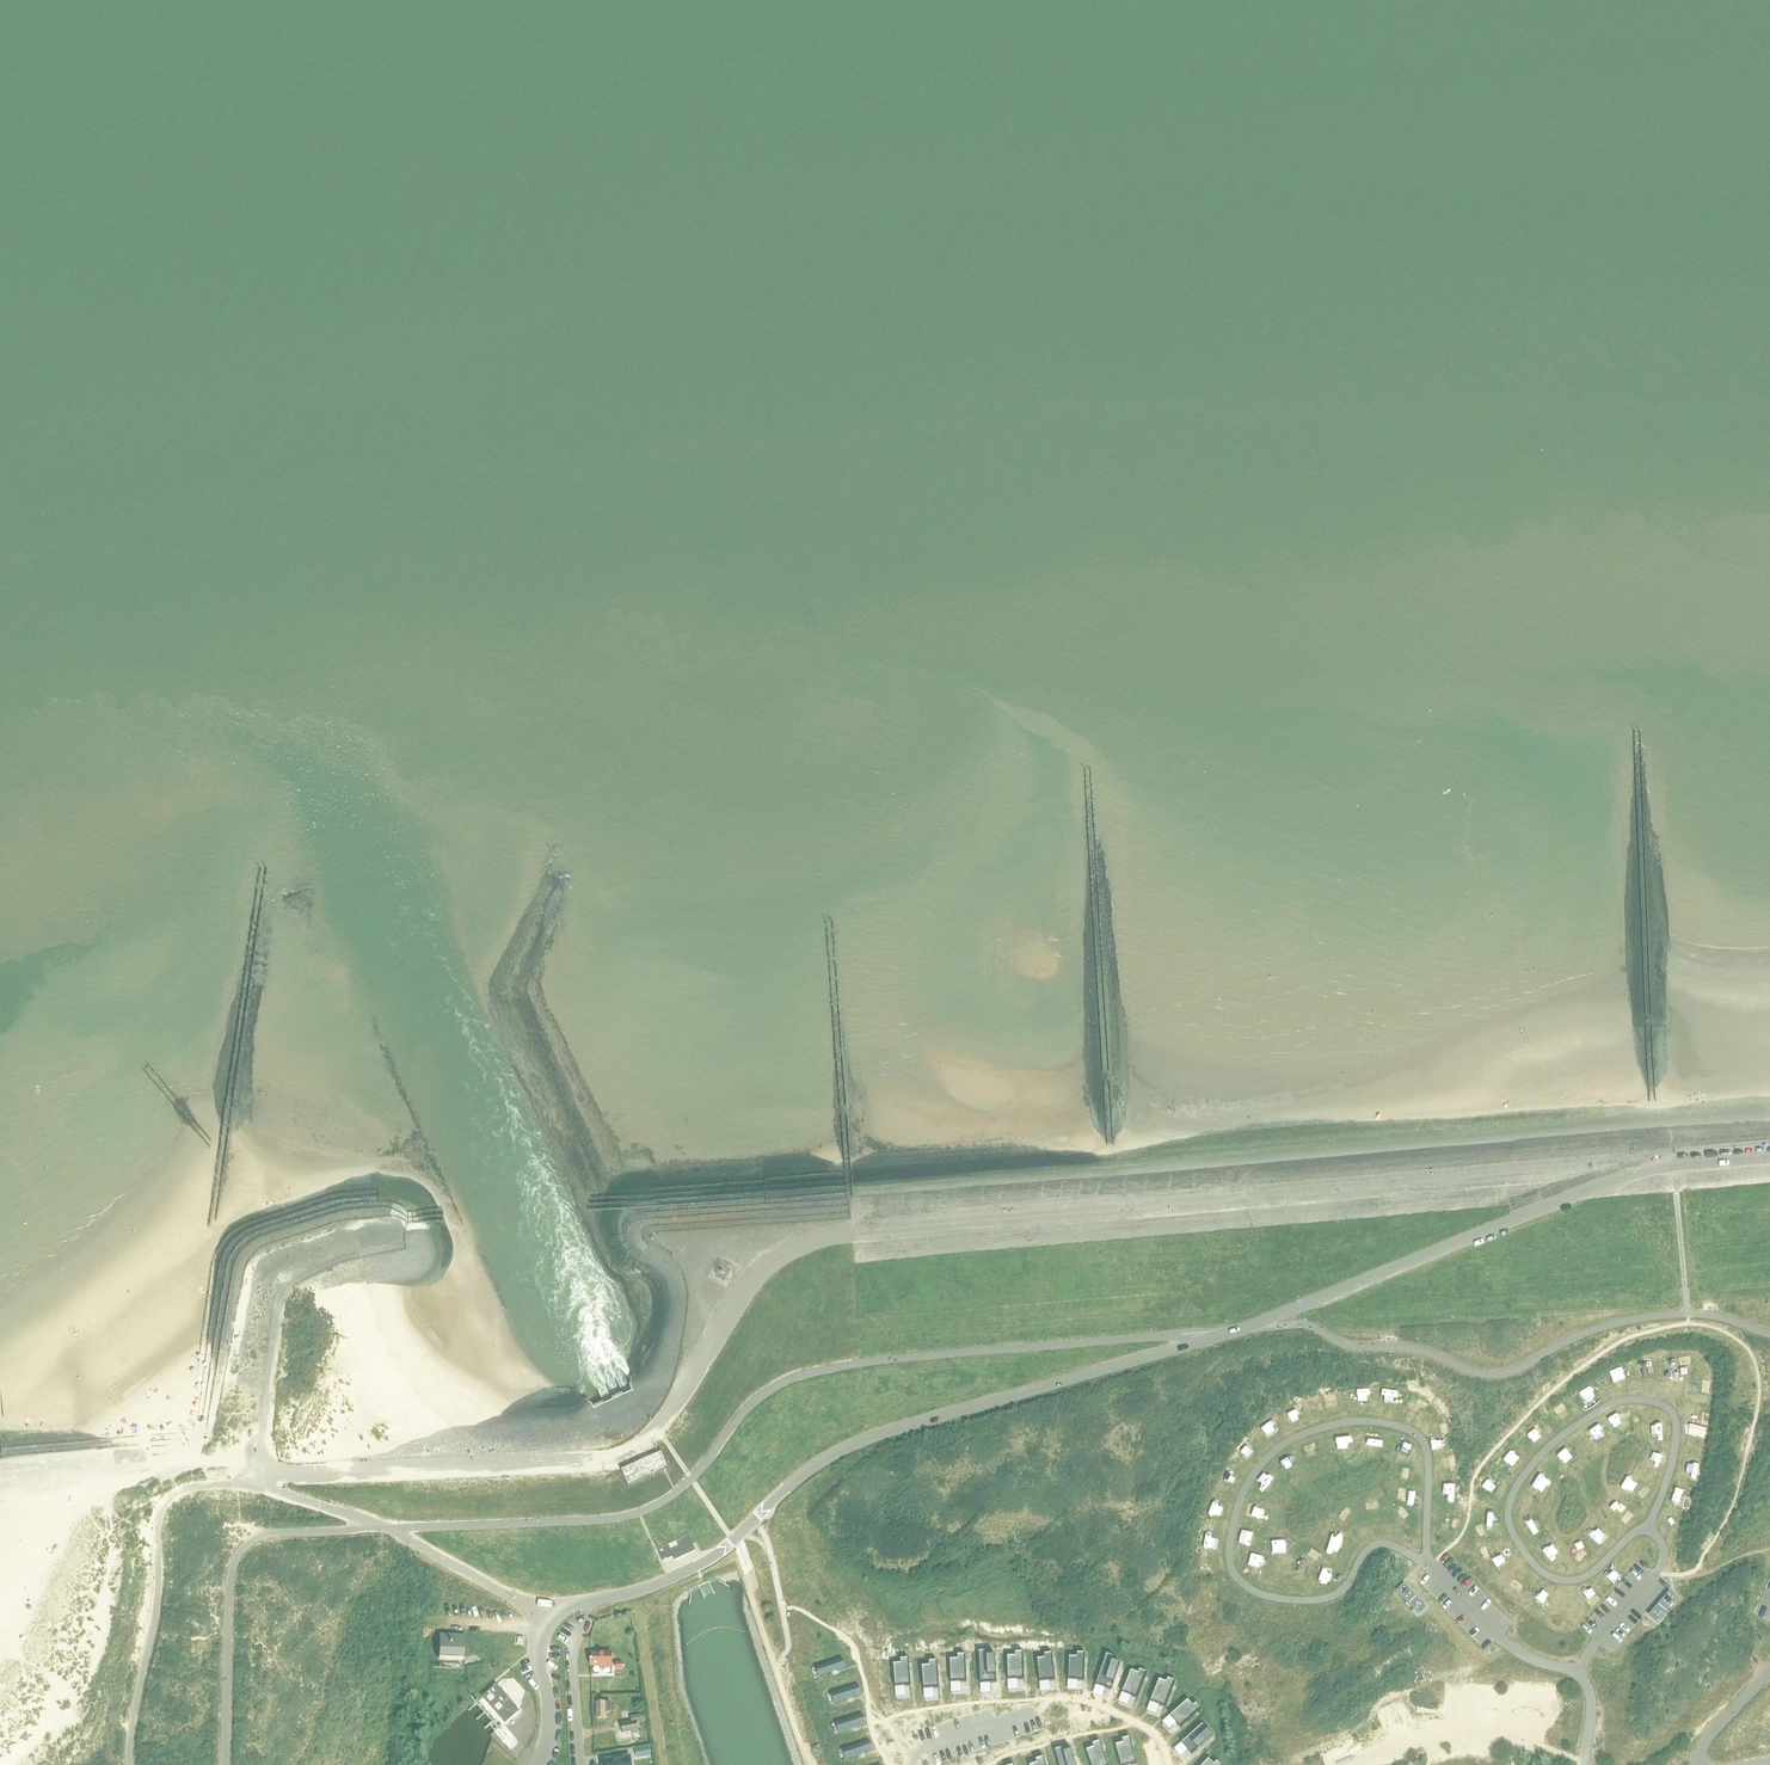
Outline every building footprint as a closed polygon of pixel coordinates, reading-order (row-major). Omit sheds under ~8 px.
[(667,1471),(659,1454),(620,1472),(627,1489),(667,1471)] [(662,1545),(656,1548),(662,1561),(672,1557),(674,1561),(695,1551),(692,1544),(687,1534),(662,1545)] [(1403,1584),(1397,1591),(1396,1591),(1414,1609),(1417,1612),(1424,1605),(1403,1584)] [(1665,1616),(1668,1612),(1666,1610),(1676,1599),(1675,1597),(1669,1592),(1650,1615),(1657,1621),(1660,1617),(1663,1614),(1665,1616)] [(453,1614),(438,1612),(437,1619),(452,1621),(453,1614)] [(463,1661),(464,1636),(439,1635),(437,1659),(463,1661)] [(987,1650),(978,1650),(980,1683),(981,1683),(981,1681),(987,1681),(987,1683),(990,1683),(996,1682),(995,1658),(992,1659),(992,1654),(987,1654),(987,1650)] [(1015,1655),(1007,1656),(1007,1680),(1008,1680),(1008,1678),(1015,1678),(1015,1680),(1017,1679),(1024,1679),(1023,1660),(1021,1660),(1021,1657),(1023,1657),(1023,1651),(1014,1651),(1015,1655)] [(1044,1657),(1036,1658),(1039,1682),(1040,1682),(1040,1680),(1046,1679),(1046,1681),(1049,1681),(1055,1680),(1053,1661),(1050,1661),(1050,1658),(1053,1657),(1052,1652),(1044,1653),(1044,1657)] [(1068,1656),(1067,1680),(1068,1680),(1068,1678),(1075,1678),(1075,1680),(1077,1680),(1084,1681),(1084,1661),(1082,1661),(1082,1658),(1085,1658),(1085,1652),(1076,1652),(1076,1656),(1068,1656)] [(591,1665),(612,1665),(612,1654),(591,1654),(591,1665)] [(957,1658),(949,1658),(950,1682),(951,1682),(951,1681),(957,1680),(957,1682),(960,1682),(967,1682),(966,1662),(963,1662),(963,1659),(965,1659),(965,1654),(957,1654),(957,1658)] [(1106,1654),(1095,1685),(1096,1685),(1097,1683),(1103,1685),(1102,1687),(1105,1688),(1111,1690),(1119,1667),(1116,1666),(1117,1662),(1113,1660),(1114,1656),(1106,1654)] [(842,1658),(815,1667),(818,1666),(821,1674),(818,1675),(818,1676),(845,1667),(842,1658)] [(900,1662),(892,1663),(894,1687),(895,1687),(895,1685),(901,1685),(902,1687),(904,1686),(911,1686),(909,1666),(906,1667),(906,1663),(909,1663),(908,1658),(900,1658),(900,1662)] [(929,1664),(921,1665),(923,1689),(924,1689),(924,1687),(930,1686),(930,1688),(933,1688),(939,1688),(938,1668),(935,1668),(935,1665),(938,1665),(937,1660),(929,1660),(929,1664)] [(1130,1670),(1121,1692),(1122,1693),(1123,1691),(1129,1693),(1128,1695),(1131,1696),(1137,1698),(1144,1680),(1141,1679),(1142,1676),(1145,1677),(1147,1672),(1139,1669),(1137,1672),(1130,1670)] [(1159,1679),(1150,1701),(1151,1702),(1151,1700),(1157,1702),(1157,1704),(1159,1705),(1165,1707),(1172,1689),(1170,1688),(1171,1685),(1173,1686),(1175,1681),(1167,1678),(1166,1682),(1159,1679)] [(496,1685),(482,1698),(502,1720),(505,1724),(519,1711),(496,1685)] [(858,1685),(831,1694),(831,1695),(834,1694),(836,1702),(834,1703),(861,1694),(858,1685)] [(1188,1699),(1169,1715),(1170,1716),(1171,1715),(1176,1719),(1174,1721),(1176,1722),(1180,1727),(1195,1715),(1193,1713),(1195,1710),(1197,1712),(1201,1709),(1196,1702),(1193,1705),(1188,1699)] [(610,1702),(606,1702),(597,1703),(597,1718),(606,1718),(606,1713),(611,1713),(610,1702)] [(863,1715),(835,1723),(835,1724),(838,1723),(841,1731),(838,1732),(865,1724),(863,1715)] [(637,1721),(621,1724),(623,1733),(632,1732),(633,1735),(639,1734),(637,1721)] [(1202,1723),(1181,1742),(1182,1743),(1183,1742),(1187,1747),(1186,1748),(1187,1750),(1192,1755),(1210,1739),(1208,1736),(1211,1733),(1208,1730),(1202,1723)] [(1115,1744),(1120,1764),(1124,1764),(1128,1764),(1132,1764),(1137,1764),(1132,1745),(1129,1746),(1128,1742),(1131,1742),(1130,1736),(1121,1739),(1122,1742),(1115,1744)] [(869,1741),(842,1750),(845,1749),(848,1758),(845,1758),(845,1759),(872,1750),(869,1741)] [(1086,1749),(1091,1764),(1108,1764),(1103,1749),(1100,1750),(1099,1747),(1102,1746),(1100,1741),(1092,1743),(1093,1747),(1086,1749)] [(649,1747),(635,1749),(637,1759),(651,1756),(649,1747)] [(1054,1750),(1059,1764),(1076,1764),(1073,1754),(1070,1754),(1068,1750),(1064,1751),(1063,1747),(1054,1750)] [(1029,1764),(1043,1764),(1042,1762),(1045,1762),(1043,1756),(1035,1759),(1036,1763),(1029,1764)]
